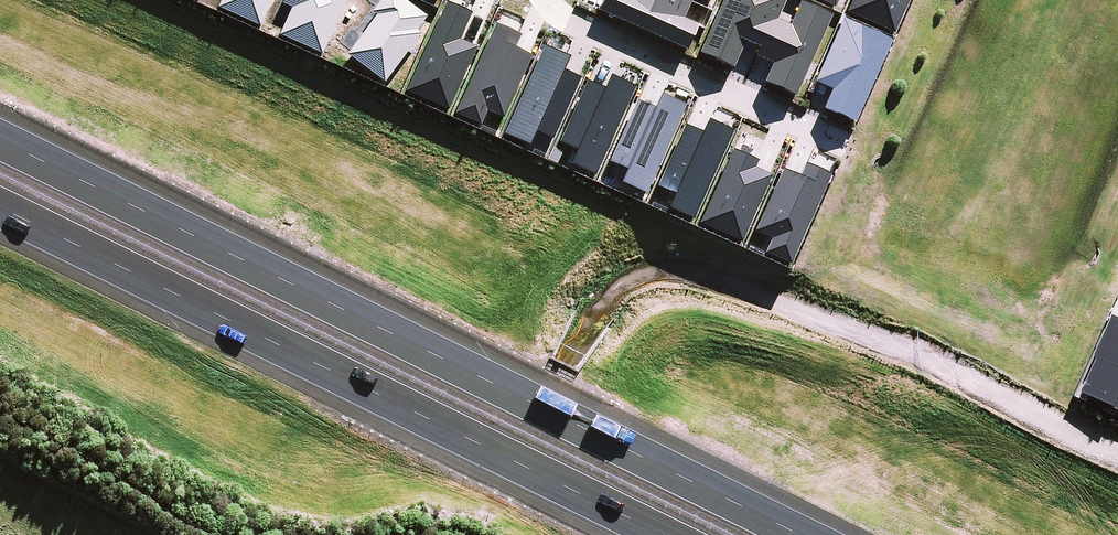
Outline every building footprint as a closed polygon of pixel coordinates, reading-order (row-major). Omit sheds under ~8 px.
[(272,0),(221,0),(216,12),(258,31),(272,0)] [(347,0),(284,0),(280,9),(290,13),(278,40),(321,59),(347,0)] [(597,15),(685,53),(696,28),(682,22),(691,0),(604,0),(597,15)] [(830,17),(799,3),(788,27),(776,22),(786,0),(723,0),(697,56),(731,71),(743,46),(756,52),(753,59),(771,67),(763,85),(794,99),(830,17)] [(837,0),(810,0),(832,9),(837,0)] [(845,13),(892,35),(908,0),(851,0),(845,13)] [(471,16),(447,5),(406,94),(447,113),(475,51),(457,43),(471,16)] [(853,127),(891,43),(842,19),(812,85),(829,92),(821,112),(853,127)] [(493,27),(453,117),(479,128),(485,113),(502,121),(530,60),(513,52),(519,39),(493,27)] [(568,61),(542,49),(501,138),(527,149),(535,133),(551,140),(578,79),(563,72),(568,61)] [(594,178),(633,89),(608,78),(602,91),(584,83),(557,146),(574,154),(568,168),(594,178)] [(645,197),(684,108),(659,97),(653,109),(635,102),(608,164),(626,172),(620,186),(645,197)] [(691,224),(732,134),(706,122),(701,134),(683,126),(655,189),(673,198),(665,213),(691,224)] [(758,162),(732,150),(697,226),(739,246),(770,177),(754,170),(758,162)] [(788,267),(828,178),(803,167),(797,179),(780,172),(753,234),(770,241),(763,256),(788,267)] [(1112,312),(1093,353),(1095,354),(1078,390),(1117,408),(1117,315),(1112,312)]
